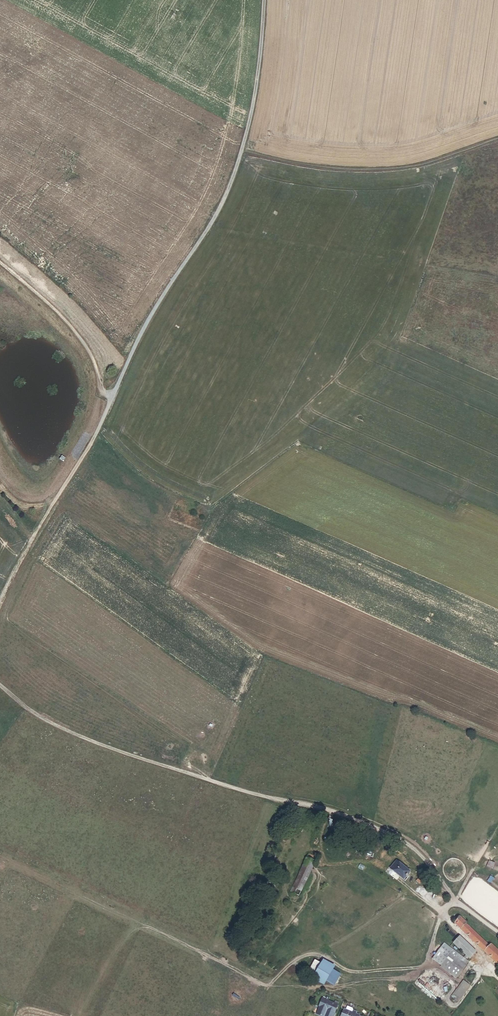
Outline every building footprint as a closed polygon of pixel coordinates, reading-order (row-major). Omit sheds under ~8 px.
[(372,854),(351,848),(350,854),(371,859),(372,854)] [(309,851),(304,859),(313,863),(317,855),(309,851)] [(288,893),(297,898),(314,864),(313,863),(304,859),(288,893)] [(408,874),(394,862),(388,870),(402,882),(408,874)] [(497,966),(497,955),(489,946),(486,949),(463,926),(464,925),(458,919),(453,925),(497,967),(497,966)] [(442,945),(430,961),(439,968),(451,951),(442,945)] [(439,968),(438,969),(454,981),(468,962),(462,958),(461,959),(451,951),(439,968)] [(323,962),(312,956),(306,967),(316,974),(323,962)] [(335,968),(338,965),(326,958),(323,962),(316,974),(314,977),(326,984),(329,980),(335,968)] [(337,985),(344,973),(335,968),(329,980),(337,985)] [(456,1005),(469,988),(461,982),(448,998),(456,1005)] [(319,1012),(326,1015),(329,1007),(337,1010),(340,1003),(325,997),(321,1004),(322,1004),(319,1012)] [(346,1007),(343,1015),(345,1015),(366,1015),(357,1012),(358,1010),(355,1009),(355,1007),(350,1005),(349,1008),(346,1007)]
